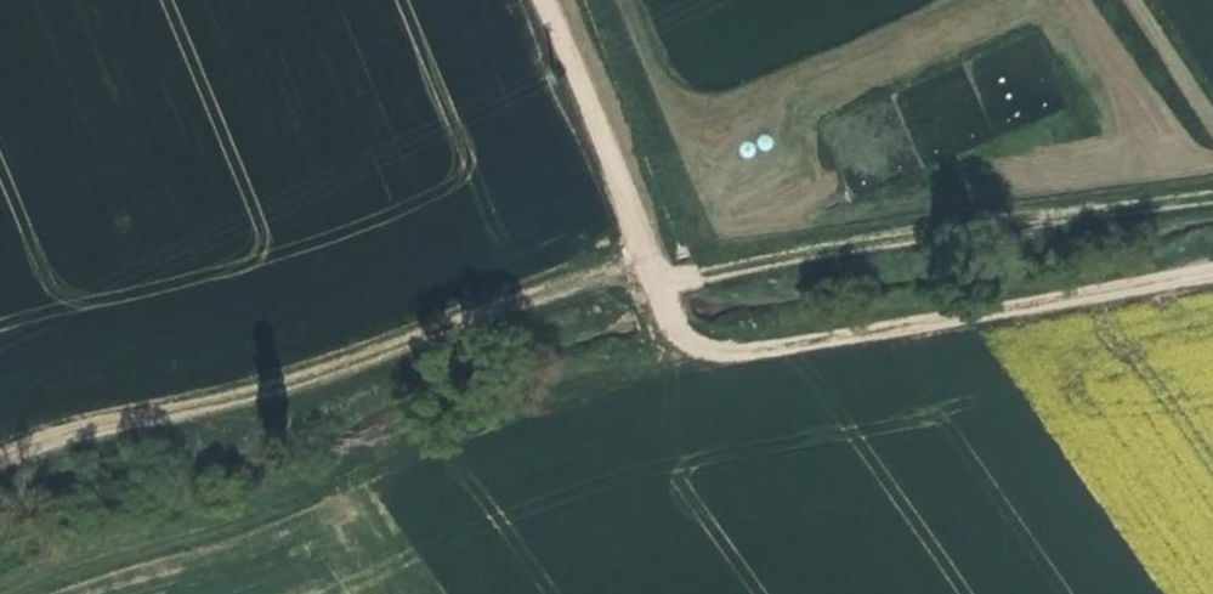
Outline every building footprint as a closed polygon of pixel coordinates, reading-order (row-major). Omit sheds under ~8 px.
[(964,61),(993,133),(1064,104),(1035,32),(964,61)]
